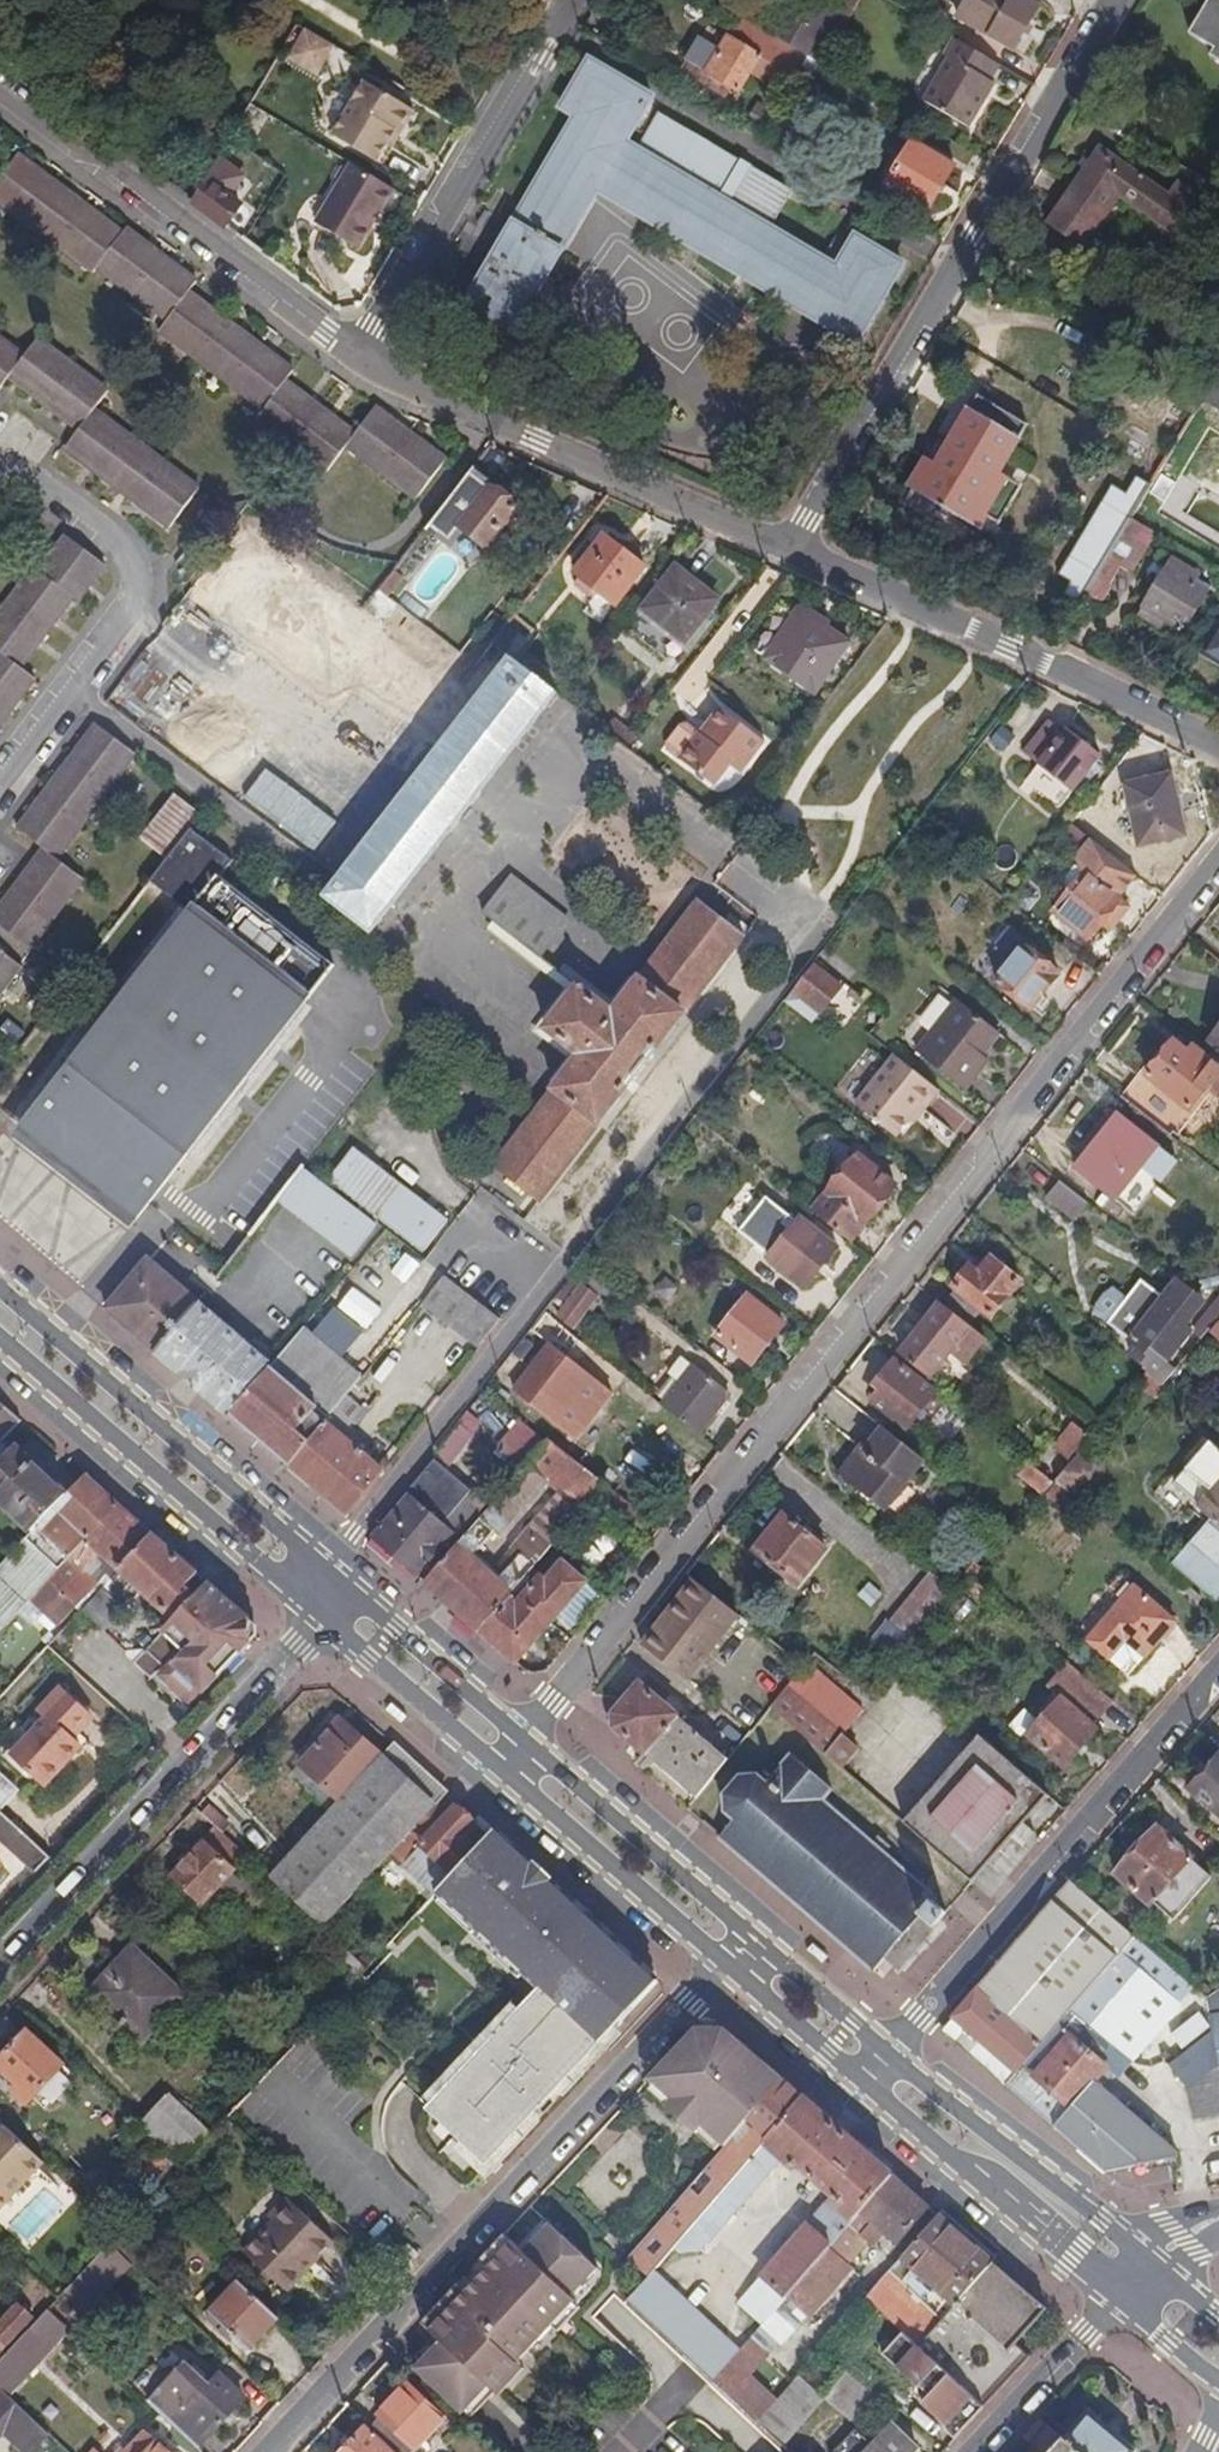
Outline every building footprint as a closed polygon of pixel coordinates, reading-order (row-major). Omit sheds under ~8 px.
[(772,35),(807,56),(840,0),(792,0),(772,35)] [(857,0),(840,0),(807,56),(820,63),(857,0)] [(979,0),(970,0),(958,19),(965,23),(979,0)] [(1038,11),(1021,0),(979,0),(965,23),(1012,53),(1038,11)] [(1191,35),(1216,49),(1211,58),(1218,63),(1218,0),(1212,0),(1191,35)] [(772,35),(740,17),(727,38),(726,38),(719,48),(702,37),(687,61),(697,67),(692,75),(725,95),(730,86),(737,91),(740,86),(751,93),(760,78),(785,92),(803,63),(807,56),(772,35)] [(332,45),(308,31),(306,36),(330,49),(332,45)] [(317,73),(330,49),(306,36),(293,58),(317,73)] [(986,80),(995,66),(950,38),(941,52),(948,56),(924,95),(967,122),(991,84),(986,80)] [(820,63),(807,56),(803,63),(816,71),(820,63)] [(789,190),(660,113),(640,147),(721,195),(719,199),(625,144),(652,98),(590,61),(561,109),(575,118),(466,302),(514,330),(597,190),(856,343),(901,265),(854,237),(836,269),(726,204),(730,199),(770,223),(789,190)] [(333,135),(378,163),(380,159),(388,147),(393,150),(416,111),(366,80),(333,135)] [(927,208),(953,165),(911,140),(886,184),(927,208)] [(1168,194),(1102,145),(1034,238),(1071,264),(1120,198),(1170,234),(1199,195),(1178,180),(1168,194)] [(388,147),(380,159),(385,163),(393,150),(388,147)] [(50,176),(17,151),(0,174),(0,200),(21,215),(50,176)] [(232,194),(244,175),(218,159),(193,203),(224,227),(243,206),(232,194)] [(372,226),(379,215),(382,216),(397,190),(353,164),(316,223),(361,250),(374,228),(372,226)] [(55,241),(85,201),(50,176),(21,215),(55,241)] [(96,262),(121,228),(85,201),(55,241),(92,268),(96,262)] [(374,228),(382,216),(379,215),(372,226),(374,228)] [(128,286),(158,247),(125,223),(121,228),(96,262),(128,286)] [(187,285),(195,274),(158,247),(128,286),(165,314),(187,285)] [(193,352),(223,312),(187,285),(165,314),(157,325),(193,352)] [(227,378),(257,337),(223,312),(193,352),(227,378)] [(284,375),(293,363),(257,337),(227,378),(263,404),(284,375)] [(41,403),(70,364),(35,338),(21,357),(6,378),(41,403)] [(21,357),(0,342),(0,386),(6,378),(21,357)] [(90,409),(104,389),(70,364),(41,403),(75,429),(90,409)] [(292,439),(320,402),(284,375),(263,404),(256,413),(292,439)] [(1207,401),(1218,409),(1218,381),(1207,401)] [(999,472),(1028,425),(979,396),(936,467),(926,460),(909,488),(978,529),(986,516),(1001,524),(1023,487),(999,472)] [(346,442),(356,428),(320,402),(292,439),(328,466),(346,442)] [(380,467),(408,428),(374,403),(356,428),(346,442),(380,467)] [(98,475),(127,436),(90,409),(75,429),(61,448),(98,475)] [(414,493),(443,454),(408,428),(380,467),(414,493)] [(135,502),(164,463),(127,436),(98,475),(135,502)] [(170,528),(199,490),(164,463),(135,502),(170,528)] [(517,509),(470,473),(431,523),(451,539),(461,526),(488,547),(517,509)] [(1133,519),(1144,501),(1135,495),(1102,550),(1094,545),(1067,591),(1084,601),(1098,576),(1133,519)] [(1134,570),(1156,533),(1133,519),(1098,576),(1108,582),(1116,570),(1114,568),(1118,561),(1134,570)] [(75,599),(102,566),(63,535),(37,569),(71,596),(75,599)] [(617,603),(645,568),(610,541),(598,557),(591,551),(579,566),(586,571),(582,576),(617,603)] [(1186,632),(1208,594),(1194,585),(1199,576),(1172,560),(1144,607),(1166,620),(1186,632)] [(44,630),(71,596),(37,569),(33,566),(6,600),(44,630)] [(717,601),(675,568),(645,608),(687,640),(704,618),(717,601)] [(375,615),(389,596),(386,594),(401,575),(394,570),(365,607),(375,615)] [(44,630),(6,600),(0,607),(0,650),(17,664),(44,630)] [(1166,620),(1144,607),(1139,616),(1160,628),(1166,620)] [(691,657),(715,626),(704,618),(687,640),(645,608),(642,612),(639,617),(691,657)] [(759,659),(790,620),(777,610),(747,650),(759,659)] [(807,696),(843,650),(795,612),(790,620),(759,659),(807,696)] [(1209,639),(1218,646),(1218,623),(1209,639)] [(505,652),(516,636),(505,628),(493,643),(505,652)] [(118,695),(165,721),(196,666),(149,640),(118,695)] [(33,677),(17,664),(0,650),(0,705),(7,710),(33,677)] [(372,930),(557,693),(513,659),(328,896),(372,930)] [(705,736),(725,710),(718,706),(699,731),(705,736)] [(739,773),(764,741),(725,710),(705,736),(699,731),(697,734),(678,759),(701,777),(711,765),(729,766),(739,773)] [(1099,757),(1066,731),(1063,733),(1047,720),(1024,749),(1037,759),(1021,778),(1042,795),(1058,775),(1074,789),(1099,757)] [(636,737),(614,721),(606,731),(628,748),(636,737)] [(110,788),(136,754),(96,723),(70,756),(110,788)] [(678,759),(697,734),(683,724),(677,725),(664,742),(665,749),(678,759)] [(1001,752),(1015,734),(1002,724),(988,742),(1001,752)] [(84,822),(110,788),(70,756),(43,791),(84,822)] [(713,787),(729,766),(711,765),(701,777),(713,787)] [(1184,838),(1171,779),(1126,788),(1139,847),(1184,838)] [(57,858),(84,822),(43,791),(16,827),(41,846),(57,858)] [(166,855),(199,813),(176,795),(143,838),(166,855)] [(232,859),(193,827),(151,881),(187,909),(18,1125),(35,1139),(31,1144),(69,1173),(73,1169),(99,1188),(95,1193),(115,1208),(119,1204),(136,1216),(333,964),(219,874),(232,859)] [(1120,898),(1110,890),(1126,869),(1092,843),(1078,860),(1084,874),(1053,914),(1087,940),(1120,898)] [(57,858),(41,846),(15,881),(56,911),(83,877),(57,858)] [(56,911),(15,881),(0,901),(0,923),(30,946),(56,911)] [(501,929),(526,895),(507,881),(481,914),(501,929)] [(541,959),(566,926),(526,895),(501,929),(541,959)] [(537,1203),(744,937),(699,902),(612,1014),(578,987),(545,1029),(580,1056),(492,1169),(537,1203)] [(34,949),(30,946),(0,923),(0,998),(25,964),(23,963),(34,949)] [(1032,1008),(1059,974),(1025,947),(998,981),(1032,1008)] [(822,1016),(844,987),(817,966),(795,995),(822,1016)] [(1007,1042),(958,1002),(917,1052),(966,1092),(1007,1042)] [(26,1035),(12,1022),(0,1037),(0,1038),(14,1049),(26,1035)] [(1218,1099),(1218,1066),(1180,1035),(1128,1103),(1170,1136),(1206,1090),(1218,1100),(1218,1099)] [(939,1091),(896,1056),(856,1105),(895,1136),(917,1109),(922,1113),(939,1091)] [(1120,1114),(1078,1168),(1119,1200),(1130,1187),(1143,1197),(1157,1180),(1143,1169),(1161,1147),(1120,1114)] [(446,1221),(352,1147),(328,1179),(422,1252),(446,1221)] [(852,1244),(896,1187),(858,1157),(814,1213),(852,1244)] [(667,1180),(676,1169),(663,1159),(654,1170),(667,1180)] [(297,1201),(315,1178),(302,1168),(278,1197),(292,1207),(297,1201)] [(318,1180),(315,1178),(297,1201),(362,1252),(381,1228),(318,1180)] [(1077,1217),(1089,1202),(1063,1182),(1051,1197),(1077,1217)] [(788,1233),(801,1217),(792,1210),(779,1226),(788,1233)] [(806,1289),(838,1247),(801,1217),(788,1233),(768,1259),(806,1289)] [(381,1243),(357,1290),(391,1307),(415,1260),(381,1243)] [(1208,1244),(1206,1256),(1218,1258),(1218,1245),(1208,1244)] [(994,1319),(1021,1282),(992,1260),(980,1275),(969,1267),(953,1288),(956,1290),(943,1306),(968,1326),(981,1309),(994,1319)] [(153,1352),(192,1303),(145,1262),(103,1309),(153,1352)] [(620,1287),(595,1267),(585,1279),(610,1299),(620,1287)] [(500,1320),(443,1276),(421,1304),(478,1348),(500,1320)] [(573,1327),(596,1298),(573,1280),(554,1305),(561,1311),(558,1315),(573,1327)] [(1139,1347),(1132,1356),(1147,1368),(1144,1372),(1147,1374),(1163,1388),(1173,1375),(1164,1367),(1167,1362),(1170,1365),(1180,1353),(1177,1351),(1192,1332),(1183,1324),(1200,1302),(1178,1284),(1165,1300),(1143,1283),(1126,1304),(1117,1297),(1101,1317),(1139,1347)] [(751,1365),(783,1326),(747,1298),(716,1337),(751,1365)] [(268,1368),(192,1303),(153,1352),(229,1417),(268,1368)] [(967,1364),(985,1340),(968,1326),(943,1306),(940,1304),(900,1355),(931,1378),(942,1364),(948,1368),(952,1364),(945,1359),(951,1352),(967,1364)] [(1218,1318),(1218,1305),(1195,1335),(1202,1340),(1209,1331),(1218,1319),(1218,1318)] [(352,1388),(359,1379),(326,1352),(347,1327),(331,1313),(311,1338),(300,1329),(268,1368),(229,1417),(256,1439),(288,1467),(352,1388)] [(549,1420),(585,1373),(560,1353),(573,1336),(547,1316),(533,1332),(550,1345),(513,1392),(549,1420)] [(697,1435),(728,1396),(683,1360),(670,1376),(680,1384),(662,1407),(697,1435)] [(935,1394),(895,1361),(876,1385),(883,1391),(877,1398),(911,1424),(935,1394)] [(1165,1390),(1163,1388),(1147,1374),(1138,1384),(1156,1401),(1165,1390)] [(378,1468),(343,1439),(372,1404),(352,1388),(288,1467),(348,1517),(388,1465),(383,1461),(378,1468)] [(19,1423),(17,1421),(0,1406),(0,1443),(19,1423)] [(885,1512),(926,1462),(881,1426),(841,1477),(885,1512)] [(475,1494),(446,1469),(472,1436),(459,1427),(402,1501),(371,1537),(418,1578),(453,1536),(446,1530),(475,1494)] [(1068,1462),(1088,1438),(1074,1427),(1054,1451),(1068,1462)] [(949,1458),(926,1439),(916,1451),(939,1470),(949,1458)] [(481,1632),(549,1553),(561,1538),(546,1525),(538,1536),(529,1529),(511,1551),(519,1557),(498,1582),(490,1576),(472,1561),(495,1534),(500,1539),(545,1483),(558,1494),(563,1498),(567,1494),(585,1510),(593,1501),(606,1486),(549,1441),(425,1584),(481,1632)] [(13,1449),(10,1454),(0,1445),(0,1504),(31,1532),(65,1495),(13,1449)] [(1076,1456),(1062,1483),(1083,1494),(1097,1467),(1076,1456)] [(1054,1484),(1030,1464),(1021,1475),(1045,1495),(1054,1484)] [(116,1506),(82,1477),(65,1495),(31,1532),(0,1566),(0,1631),(29,1600),(116,1506)] [(1198,1507),(1210,1517),(1171,1565),(1215,1602),(1218,1597),(1218,1482),(1198,1507)] [(1056,1504),(1065,1493),(1054,1484),(1045,1495),(1056,1504)] [(633,1507),(606,1486),(593,1501),(621,1523),(633,1507)] [(1074,1519),(1083,1509),(1065,1493),(1056,1504),(1074,1519)] [(561,1538),(585,1510),(567,1494),(563,1498),(558,1494),(529,1529),(538,1536),(546,1525),(561,1538)] [(56,1626),(96,1584),(81,1570),(98,1552),(118,1570),(150,1535),(116,1506),(29,1600),(56,1626)] [(1013,1532),(993,1515),(987,1523),(1007,1539),(1013,1532)] [(800,1588),(828,1551),(784,1518),(756,1554),(800,1588)] [(118,1570),(112,1576),(154,1615),(160,1608),(173,1620),(194,1596),(185,1587),(196,1575),(150,1535),(118,1570)] [(498,1582),(519,1557),(511,1551),(490,1576),(498,1582)] [(516,1663),(585,1582),(549,1553),(481,1632),(516,1663)] [(911,1650),(955,1596),(929,1575),(885,1629),(911,1650)] [(690,1685),(741,1618),(694,1581),(643,1646),(656,1658),(690,1685)] [(958,1624),(985,1593),(972,1581),(959,1596),(945,1613),(958,1624)] [(249,1644),(247,1619),(206,1583),(194,1596),(173,1620),(144,1651),(134,1663),(132,1666),(149,1681),(176,1651),(180,1655),(159,1678),(174,1691),(185,1679),(197,1691),(201,1695),(249,1644)] [(1126,1677),(1173,1623),(1132,1588),(1086,1642),(1126,1677)] [(103,1631),(123,1609),(100,1589),(81,1610),(103,1631)] [(255,1637),(255,1625),(247,1619),(249,1644),(255,1637)] [(134,1663),(144,1651),(126,1649),(127,1656),(134,1663)] [(1089,1725),(1109,1702),(1064,1663),(1044,1686),(1059,1699),(1027,1737),(1062,1768),(1095,1730),(1089,1725)] [(197,1691),(185,1679),(174,1691),(181,1698),(192,1696),(197,1691)] [(729,1761),(639,1684),(615,1713),(613,1715),(616,1730),(618,1731),(698,1800),(729,1761)] [(80,1748),(70,1740),(64,1735),(83,1713),(56,1689),(36,1710),(44,1717),(10,1754),(45,1786),(80,1748)] [(841,1735),(787,1689),(771,1709),(824,1755),(841,1735)] [(70,1740),(89,1719),(83,1713),(64,1735),(70,1740)] [(407,1836),(447,1792),(393,1745),(382,1757),(346,1725),(333,1738),(329,1734),(290,1777),(331,1814),(270,1881),(322,1929),(407,1836)] [(857,1749),(841,1735),(824,1755),(840,1769),(857,1749)] [(1023,1825),(1048,1797),(981,1738),(904,1825),(972,1884),(1011,1839),(1022,1849),(1035,1835),(1023,1825)] [(1218,1756),(1188,1791),(1218,1817),(1218,1756)] [(873,1846),(824,1804),(834,1793),(793,1758),(769,1786),(760,1778),(740,1779),(724,1798),(726,1817),(735,1824),(721,1841),(874,1974),(921,1920),(933,1931),(946,1915),(934,1905),(937,1901),(932,1897),(885,1856),(892,1848),(880,1838),(873,1846)] [(0,1771),(0,1811),(20,1789),(0,1771)] [(490,1835),(493,1832),(447,1792),(407,1836),(420,1848),(402,1866),(434,1895),(437,1892),(490,1835)] [(34,1874),(48,1858),(0,1813),(0,1842),(34,1874)] [(1174,1919),(1209,1878),(1190,1862),(1192,1859),(1156,1827),(1115,1875),(1150,1905),(1154,1902),(1174,1919)] [(230,1875),(246,1858),(215,1829),(170,1877),(201,1907),(211,1895),(230,1875)] [(648,1971),(490,1835),(437,1892),(442,1897),(476,1927),(484,1917),(501,1931),(493,1942),(526,1970),(543,1985),(551,1992),(536,2010),(527,2002),(521,2009),(436,2102),(430,2108),(465,2139),(493,2163),(539,2111),(574,2071),(569,2066),(599,2032),(604,2037),(649,1987),(648,1971)] [(226,1909),(244,1888),(230,1875),(211,1895),(226,1909)] [(1015,2076),(1134,1939),(1069,1882),(950,2019),(964,2030),(953,2043),(967,2055),(977,2043),(1015,2076)] [(526,1970),(493,1942),(476,1927),(442,1897),(435,1905),(520,1978),(526,1970)] [(181,1915),(164,1899),(157,1906),(174,1922),(181,1915)] [(501,1931),(484,1917),(476,1927),(493,1942),(501,1931)] [(1115,2076),(1192,1990),(1134,1939),(1015,2076),(1004,2088),(1104,2173),(1179,2159),(1099,2090),(1113,2074),(1115,2076)] [(365,1969),(339,1945),(328,1958),(354,1982),(365,1969)] [(183,1997),(130,1948),(90,1991),(123,2021),(120,2025),(137,2041),(159,2016),(163,2019),(183,1997)] [(536,2010),(551,1992),(543,1985),(527,2002),(536,2010)] [(1205,2001),(1211,2034),(1217,2065),(1218,2065),(1218,1991),(1205,2001)] [(436,2102),(521,2009),(513,2002),(429,2097),(436,2102)] [(571,2094),(629,2031),(622,2024),(564,2088),(571,2094)] [(726,2145),(781,2081),(722,2030),(698,2031),(652,2081),(657,2085),(675,2102),(669,2109),(667,2111),(697,2137),(699,2134),(705,2127),(723,2143),(726,2145)] [(574,2071),(604,2037),(599,2032),(569,2066),(574,2071)] [(63,2067),(26,2034),(0,2062),(0,2071),(18,2087),(12,2093),(27,2107),(63,2067)] [(1211,2034),(1169,2066),(1188,2090),(1193,2123),(1196,2122),(1200,2140),(1218,2136),(1218,2074),(1217,2065),(1211,2034)] [(676,2248),(803,2100),(781,2081),(726,2145),(628,2261),(650,2279),(651,2276),(676,2248)] [(675,2102),(657,2085),(651,2093),(669,2109),(675,2102)] [(209,2137),(166,2098),(138,2128),(181,2167),(209,2137)] [(894,2178),(803,2100),(676,2248),(682,2254),(699,2253),(772,2167),(771,2160),(780,2157),(795,2171),(798,2167),(815,2182),(811,2186),(823,2198),(828,2193),(835,2199),(742,2304),(764,2324),(787,2298),(799,2285),(805,2278),(894,2178)] [(499,2168),(544,2116),(539,2111),(493,2163),(499,2168)] [(0,2123),(0,2199),(6,2193),(15,2193),(43,2163),(0,2123)] [(723,2143),(705,2127),(699,2134),(717,2150),(723,2143)] [(493,2163),(465,2139),(459,2145),(493,2175),(499,2168),(493,2163)] [(147,2181),(164,2162),(156,2154),(138,2173),(147,2181)] [(828,2298),(853,2269),(849,2265),(869,2242),(861,2236),(872,2222),(880,2229),(898,2245),(929,2208),(894,2178),(805,2278),(828,2298)] [(15,2193),(6,2193),(0,2199),(0,2209),(15,2193)] [(317,2268),(334,2250),(287,2207),(269,2226),(274,2231),(248,2260),(283,2292),(311,2262),(317,2268)] [(957,2306),(994,2264),(939,2217),(902,2260),(957,2306)] [(525,2256),(551,2227),(542,2218),(515,2247),(525,2256)] [(869,2242),(880,2229),(872,2222),(861,2236),(869,2242)] [(521,2363),(553,2328),(575,2304),(571,2301),(585,2285),(598,2271),(551,2227),(525,2256),(515,2247),(512,2244),(467,2292),(460,2286),(423,2325),(435,2336),(442,2343),(416,2371),(464,2416),(491,2387),(495,2391),(521,2363)] [(128,2245),(129,2243),(121,2235),(110,2248),(118,2256),(128,2245)] [(467,2292),(512,2244),(505,2238),(460,2286),(467,2292)] [(143,2258),(128,2245),(118,2256),(130,2267),(133,2269),(143,2258)] [(101,2299),(130,2267),(118,2256),(110,2248),(108,2246),(78,2278),(101,2299)] [(289,2298),(317,2268),(311,2262),(283,2292),(289,2298)] [(1019,2345),(1048,2311),(994,2264),(957,2306),(942,2323),(921,2348),(986,2408),(1034,2357),(1019,2345)] [(942,2323),(889,2274),(868,2299),(906,2334),(921,2348),(942,2323)] [(737,2355),(651,2276),(650,2279),(629,2303),(714,2381),(737,2355)] [(278,2321),(239,2284),(209,2317),(248,2353),(278,2321)] [(578,2307),(593,2292),(585,2285),(571,2301),(575,2304),(578,2307)] [(799,2308),(810,2295),(799,2285),(787,2298),(799,2308)] [(613,2294),(594,2317),(624,2342),(643,2320),(613,2294)] [(559,2334),(581,2310),(578,2307),(575,2304),(553,2328),(559,2334)] [(30,2319),(15,2305),(0,2321),(0,2351),(30,2319)] [(7,2398),(68,2333),(46,2312),(1,2360),(0,2361),(0,2392),(7,2398)] [(986,2408),(921,2348),(906,2334),(885,2355),(921,2389),(930,2379),(939,2388),(924,2404),(959,2437),(986,2408)] [(416,2371),(442,2343),(435,2336),(409,2364),(416,2371)] [(750,2378),(768,2358),(749,2341),(737,2355),(714,2381),(759,2423),(777,2403),(750,2378)] [(148,2407),(184,2367),(162,2347),(124,2385),(148,2407)] [(501,2397),(527,2369),(521,2363),(495,2391),(497,2393),(501,2397)] [(196,2451),(243,2401),(217,2377),(207,2388),(184,2367),(148,2407),(196,2451)] [(883,2401),(850,2370),(826,2396),(860,2427),(868,2417),(883,2401)] [(824,2397),(800,2376),(777,2403),(759,2423),(782,2444),(824,2397)] [(447,2420),(408,2385),(379,2416),(381,2418),(371,2429),(395,2451),(414,2451),(415,2451),(418,2451),(447,2420)] [(471,2422),(497,2393),(495,2391),(491,2387),(464,2416),(471,2422)] [(0,2392),(0,2435),(3,2432),(25,2451),(31,2451),(47,2435),(7,2398),(0,2392)] [(1139,2450),(1090,2410),(1081,2421),(1077,2418),(1070,2426),(1075,2429),(1065,2442),(1077,2451),(1137,2451),(1139,2450)] [(917,2446),(895,2427),(888,2435),(868,2417),(860,2427),(837,2451),(911,2451),(917,2446)] [(1065,2442),(1041,2421),(1025,2438),(1039,2451),(1077,2451),(1065,2442)] [(146,2437),(140,2431),(122,2449),(119,2447),(114,2451),(133,2451),(146,2437)] [(364,2431),(346,2451),(387,2451),(364,2431)] [(146,2437),(133,2451),(163,2451),(146,2437)]
